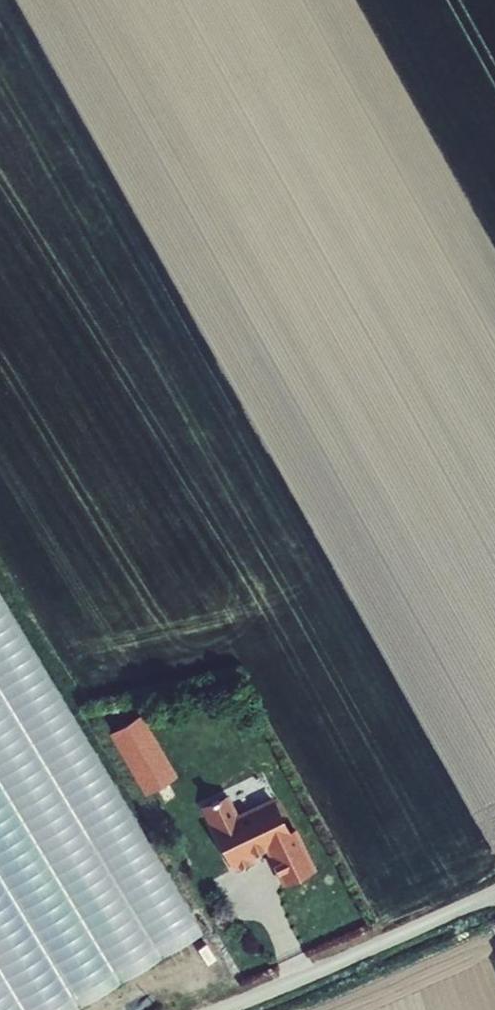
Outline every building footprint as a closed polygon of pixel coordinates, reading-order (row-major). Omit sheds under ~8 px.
[(200,935),(0,589),(0,1009),(69,1009),(200,935)] [(146,712),(113,730),(150,794),(183,775),(146,712)] [(227,799),(204,810),(233,873),(253,864),(250,859),(265,852),(282,887),(312,873),(294,835),(288,838),(272,803),(236,820),(227,799)]
